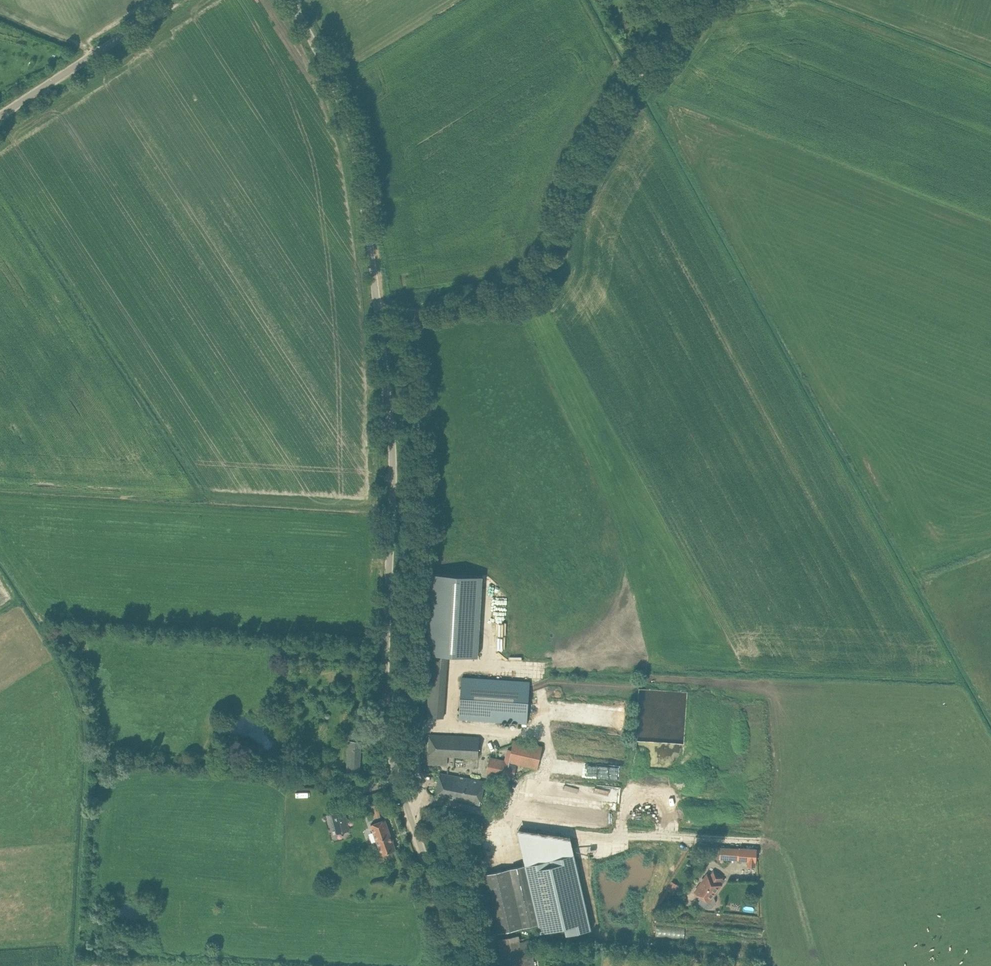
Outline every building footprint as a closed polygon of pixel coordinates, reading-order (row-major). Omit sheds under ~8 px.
[(427,654),(478,657),(482,576),(432,573),(427,654)] [(459,719),(527,724),(530,682),(462,677),(459,719)] [(439,764),(440,755),(478,757),(479,737),(430,735),(428,763),(439,764)] [(537,768),(539,758),(542,746),(514,740),(511,750),(508,749),(505,761),(490,757),(486,772),(506,776),(509,762),(537,768)] [(360,741),(350,741),(349,771),(359,771),(360,741)] [(435,795),(479,804),(484,782),(439,773),(435,795)] [(349,830),(344,810),(332,814),(337,833),(349,830)] [(381,854),(386,852),(395,849),(385,819),(371,824),(373,832),(368,833),(372,843),(377,841),(381,854)] [(721,846),(720,858),(729,859),(739,860),(748,861),(747,866),(755,866),(756,851),(756,848),(740,847),(731,847),(721,846)] [(573,853),(524,865),(538,924),(540,932),(564,927),(566,935),(591,929),(573,853)] [(538,924),(524,865),(484,874),(498,933),(538,924)] [(713,898),(712,897),(724,880),(713,872),(710,876),(707,874),(695,891),(701,895),(699,898),(700,899),(698,902),(708,909),(711,909),(714,907),(715,904),(715,901),(713,898)] [(673,893),(678,885),(671,881),(667,889),(673,893)] [(503,965),(525,965),(531,963),(529,956),(535,954),(530,936),(519,939),(519,936),(498,940),(503,965)]
